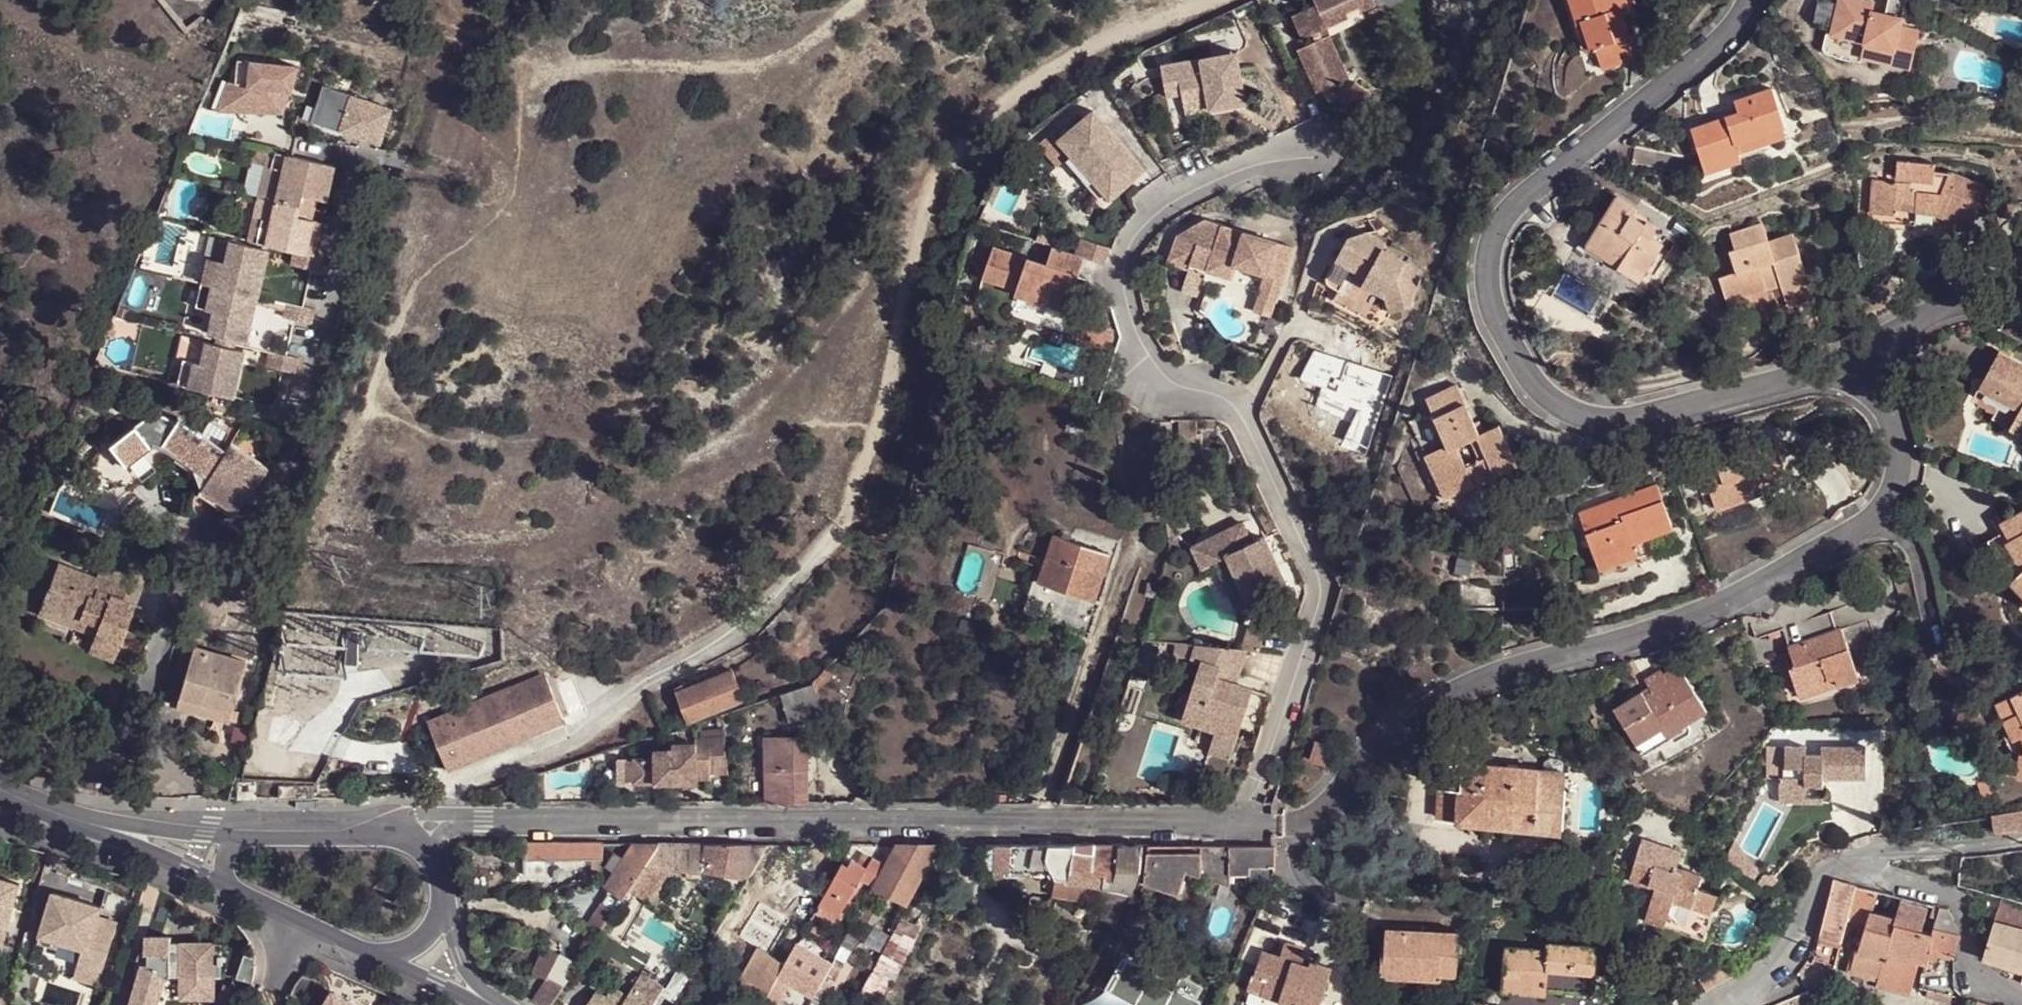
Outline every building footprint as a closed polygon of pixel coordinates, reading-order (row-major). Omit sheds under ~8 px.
[(1354,80),(1334,37),(1326,41),(1322,33),(1330,29),(1328,24),(1350,14),(1346,8),(1360,2),(1364,8),(1367,13),(1380,7),(1377,0),(1317,0),(1320,7),(1296,17),(1306,41),(1316,36),(1319,43),(1302,50),(1321,94),(1354,80)] [(1591,53),(1581,20),(1576,22),(1569,0),(1562,0),(1579,57),(1591,53)] [(1576,22),(1581,20),(1591,53),(1596,52),(1601,69),(1622,63),(1618,53),(1630,49),(1626,37),(1629,37),(1620,9),(1634,4),(1633,0),(1569,0),(1576,22)] [(1809,13),(1824,17),(1819,43),(1905,62),(1914,24),(1898,21),(1900,12),(1865,4),(1866,0),(1812,0),(1809,13)] [(1360,2),(1346,8),(1350,14),(1364,8),(1360,2)] [(1350,14),(1328,24),(1330,29),(1352,20),(1350,14)] [(1334,37),(1330,29),(1322,33),(1326,41),(1334,37)] [(1633,59),(1630,49),(1618,53),(1622,63),(1633,59)] [(949,67),(956,60),(953,54),(944,62),(949,67)] [(292,66),(236,63),(223,112),(288,115),(291,96),(290,91),(291,91),(292,66)] [(1231,73),(1162,106),(1175,134),(1190,127),(1194,137),(1217,126),(1221,135),(1253,119),(1231,73)] [(1358,83),(1339,107),(1356,120),(1375,96),(1358,83)] [(320,87),(309,125),(380,146),(392,107),(320,87)] [(1772,88),(1735,101),(1738,113),(1691,129),(1705,172),(1741,161),(1740,158),(1735,142),(1784,126),(1772,88)] [(1098,110),(1062,139),(1113,201),(1137,181),(1127,171),(1140,161),(1098,110)] [(1217,126),(1194,137),(1198,146),(1221,135),(1217,126)] [(1735,142),(1740,158),(1765,150),(1762,144),(1787,135),(1784,126),(1735,142)] [(337,168),(271,152),(247,239),(268,245),(296,250),(315,255),(321,223),(312,220),(307,218),(309,207),(313,197),(318,198),(328,200),(337,168)] [(1872,221),(1939,224),(1939,217),(1967,230),(1980,201),(1991,206),(1998,191),(1949,170),(1936,170),(1936,160),(1899,159),(1898,179),(1874,179),(1872,221)] [(1140,161),(1127,171),(1137,181),(1149,172),(1140,161)] [(318,198),(313,197),(309,207),(314,209),(318,198)] [(1616,197),(1583,250),(1602,261),(1608,251),(1622,259),(1617,268),(1638,281),(1663,243),(1653,236),(1655,234),(1655,229),(1653,226),(1647,222),(1646,225),(1631,215),(1636,208),(1616,197)] [(1179,236),(1170,264),(1211,271),(1210,278),(1236,280),(1241,267),(1269,277),(1263,300),(1276,304),(1279,306),(1297,249),(1208,220),(1179,236)] [(1813,297),(1792,234),(1768,242),(1762,223),(1729,234),(1733,248),(1727,250),(1734,271),(1718,276),(1730,306),(1783,287),(1794,319),(1797,317),(1792,303),(1813,297)] [(1107,250),(1040,224),(1034,240),(1051,246),(1083,258),(1101,266),(1107,250)] [(1350,240),(1343,253),(1358,261),(1353,270),(1368,278),(1365,286),(1387,298),(1393,315),(1415,307),(1425,275),(1386,252),(1389,247),(1366,234),(1350,240)] [(268,245),(247,239),(248,245),(267,249),(268,245)] [(228,241),(224,260),(264,273),(267,249),(248,245),(228,241)] [(998,282),(1010,252),(991,244),(979,274),(998,282)] [(1062,312),(1083,258),(1051,246),(1044,265),(1010,252),(998,282),(1014,288),(1012,293),(1062,312)] [(324,272),(328,257),(315,255),(296,250),(295,264),(324,272)] [(1358,261),(1343,253),(1338,261),(1353,270),(1358,261)] [(224,260),(209,255),(195,307),(212,310),(207,331),(217,333),(238,339),(247,341),(264,273),(224,260)] [(1737,336),(1794,319),(1783,287),(1730,306),(1737,336)] [(1276,304),(1263,300),(1258,316),(1271,319),(1276,304)] [(318,323),(321,311),(289,301),(286,314),(312,321),(318,323)] [(1283,322),(1271,319),(1269,330),(1280,333),(1283,322)] [(1080,321),(1074,342),(1103,350),(1109,329),(1080,321)] [(238,339),(217,333),(215,343),(236,348),(238,339)] [(215,343),(205,341),(201,361),(185,358),(180,381),(235,394),(244,350),(236,348),(215,343)] [(304,359),(273,352),(269,367),(301,374),(304,359)] [(1996,410),(1991,420),(2021,438),(2021,366),(1998,352),(1973,396),(1996,410)] [(293,419),(292,378),(280,379),(281,419),(293,419)] [(1457,386),(1425,400),(1430,412),(1446,447),(1432,453),(1444,480),(1448,488),(1473,476),(1476,481),(1517,464),(1499,424),(1479,433),(1457,386)] [(1996,410),(1973,396),(1967,407),(1991,420),(1996,410)] [(128,459),(147,447),(160,438),(211,472),(221,479),(212,492),(233,506),(246,487),(248,488),(267,460),(232,436),(228,443),(181,413),(178,416),(169,411),(164,410),(159,412),(154,409),(113,438),(128,459)] [(160,438),(147,447),(128,459),(113,438),(103,446),(132,488),(167,461),(212,492),(221,479),(211,472),(160,438)] [(1728,441),(1710,448),(1713,456),(1714,459),(1732,452),(1728,441)] [(1776,446),(1760,453),(1756,444),(1732,452),(1714,459),(1713,456),(1689,464),(1700,493),(1708,490),(1715,510),(1750,497),(1746,485),(1785,471),(1776,446)] [(1435,501),(1448,488),(1444,480),(1432,453),(1424,457),(1417,460),(1434,500),(1435,501)] [(1785,471),(1746,485),(1750,497),(1751,500),(1790,485),(1785,471)] [(1448,488),(1435,501),(1476,481),(1473,476),(1448,488)] [(1655,484),(1577,512),(1599,570),(1637,556),(1633,543),(1672,529),(1655,484)] [(2009,582),(2021,597),(2021,510),(1999,522),(2004,532),(1986,542),(2009,582)] [(1244,523),(1223,533),(1232,553),(1202,567),(1224,613),(1238,617),(1292,592),(1265,538),(1253,543),(1244,523)] [(269,542),(273,531),(271,530),(264,527),(260,538),(266,540),(269,542)] [(1601,576),(1679,547),(1672,529),(1633,543),(1637,556),(1599,570),(1601,576)] [(1211,537),(1203,534),(1195,550),(1202,567),(1232,553),(1223,533),(1216,537),(1211,537)] [(1041,583),(1094,600),(1109,553),(1057,536),(1041,583)] [(43,606),(78,622),(76,625),(96,634),(89,653),(114,664),(132,619),(130,616),(134,605),(145,576),(117,564),(109,582),(64,563),(52,588),(49,587),(43,606)] [(40,616),(73,631),(76,625),(78,622),(43,606),(40,616)] [(1782,630),(1793,662),(1795,667),(1791,668),(1801,695),(1839,681),(1840,686),(1860,679),(1843,629),(1838,631),(1832,613),(1782,630)] [(1258,653),(1262,632),(1245,629),(1242,650),(1258,653)] [(360,632),(347,631),(345,664),(358,665),(360,632)] [(247,659),(195,644),(178,701),(231,714),(247,659)] [(1200,727),(1196,740),(1211,746),(1210,753),(1230,760),(1253,690),(1218,679),(1221,668),(1240,674),(1248,651),(1199,647),(1193,659),(1201,661),(1181,720),(1200,727)] [(1797,703),(1801,695),(1791,668),(1795,667),(1793,662),(1784,666),(1797,703)] [(1635,746),(1661,730),(1665,736),(1675,730),(1705,711),(1677,666),(1662,675),(1660,670),(1644,679),(1649,687),(1652,692),(1644,697),(1641,692),(1613,710),(1635,746)] [(819,692),(837,673),(831,667),(814,684),(819,692)] [(689,722),(745,701),(734,671),(678,692),(689,722)] [(450,768),(563,719),(546,677),(429,721),(450,768)] [(1801,695),(1797,703),(1840,687),(1840,686),(1839,681),(1801,695)] [(1649,687),(1641,692),(1644,697),(1652,692),(1649,687)] [(791,721),(815,714),(806,688),(782,695),(791,721)] [(1995,704),(2012,742),(2004,745),(2008,751),(2013,756),(2019,757),(2016,778),(2021,779),(2021,692),(1995,704)] [(231,714),(178,701),(177,709),(229,724),(231,714)] [(1635,746),(1642,756),(1677,734),(1675,730),(1665,736),(1661,730),(1635,746)] [(653,758),(631,758),(631,784),(684,784),(684,779),(693,780),(708,780),(708,774),(725,774),(721,736),(693,740),(693,745),(671,745),(671,750),(653,751),(653,758)] [(765,768),(806,769),(805,737),(765,736),(765,768)] [(1314,741),(1308,759),(1328,766),(1334,748),(1314,741)] [(1863,787),(1866,753),(1822,752),(1821,761),(1803,759),(1804,751),(1783,750),(1782,781),(1775,781),(1773,807),(1819,809),(1820,784),(1863,787)] [(631,758),(616,758),(615,784),(631,784),(631,758)] [(1460,823),(1561,834),(1563,773),(1442,760),(1441,787),(1461,789),(1460,819),(1460,823)] [(765,804),(805,804),(806,769),(765,768),(765,804)] [(1438,817),(1460,819),(1461,789),(1441,787),(1438,817)] [(2021,830),(2021,812),(1993,817),(1996,833),(2021,830)] [(1722,891),(1702,884),(1706,872),(1679,865),(1684,849),(1643,838),(1634,873),(1659,881),(1658,886),(1650,917),(1709,933),(1722,891)] [(525,844),(526,860),(604,861),(605,845),(525,844)] [(612,891),(624,898),(635,882),(660,845),(635,844),(626,858),(619,867),(607,886),(612,891)] [(660,845),(635,882),(654,894),(671,869),(700,874),(701,872),(707,845),(660,845)] [(701,872),(709,873),(716,845),(707,845),(701,872)] [(716,845),(709,873),(742,879),(751,846),(716,845)] [(876,887),(909,906),(928,872),(941,846),(898,845),(886,867),(876,887)] [(1138,872),(1141,847),(1114,846),(1080,847),(1055,847),(1000,846),(988,846),(988,869),(1051,869),(1056,875),(1067,877),(1067,879),(1102,887),(1103,879),(1114,880),(1117,868),(1138,872)] [(1179,896),(1183,875),(1225,888),(1226,876),(1244,875),(1245,868),(1268,868),(1268,870),(1275,870),(1275,847),(1271,847),(1149,847),(1142,885),(1143,886),(1179,896)] [(619,867),(626,858),(619,854),(612,863),(619,867)] [(876,887),(886,867),(874,861),(865,872),(860,883),(873,891),(876,887)] [(840,867),(814,914),(834,924),(860,883),(865,872),(851,864),(847,870),(840,867)] [(1634,873),(1632,879),(1658,886),(1659,881),(1634,873)] [(1833,881),(1816,944),(1836,948),(1844,919),(1852,885),(1833,881)] [(0,882),(0,948),(17,887),(0,882)] [(1844,919),(1863,923),(1864,921),(1872,890),(1852,885),(1844,919)] [(587,928),(598,936),(624,898),(612,891),(587,928)] [(74,969),(99,976),(113,927),(93,920),(96,910),(81,906),(48,897),(34,946),(52,951),(54,945),(78,953),(74,969)] [(1996,922),(2021,930),(2021,903),(2005,899),(1996,922)] [(1895,911),(1917,917),(1917,908),(1896,904),(1895,911)] [(1938,906),(1931,905),(1930,917),(1935,918),(1938,906)] [(1947,907),(1938,906),(1935,918),(1933,928),(1934,929),(1959,934),(1953,920),(1947,907)] [(1895,911),(1892,923),(1914,928),(1917,917),(1895,911)] [(879,1004),(882,1004),(922,927),(903,918),(860,995),(879,1004)] [(1864,921),(1863,923),(1856,954),(1882,961),(1885,954),(1883,954),(1890,926),(1864,921)] [(1996,922),(1983,957),(2021,969),(2021,930),(1996,922)] [(1914,928),(1892,923),(1890,926),(1883,954),(1885,954),(1911,961),(1925,964),(1929,950),(1933,933),(1914,928)] [(1459,933),(1385,929),(1384,950),(1381,949),(1379,976),(1402,978),(1402,972),(1437,974),(1436,980),(1441,980),(1442,974),(1456,975),(1459,933)] [(1933,933),(1929,950),(1952,955),(1959,934),(1934,929),(1933,933)] [(838,953),(844,943),(827,934),(822,944),(838,953)] [(143,955),(129,1004),(155,1004),(163,977),(178,976),(210,976),(218,974),(217,944),(168,946),(167,938),(141,939),(143,955)] [(851,948),(844,943),(838,953),(832,964),(814,995),(823,1000),(851,948)] [(1332,968),(1310,961),(1309,967),(1298,964),(1300,958),(1304,949),(1286,943),(1281,958),(1262,951),(1254,976),(1264,979),(1259,994),(1290,1004),(1320,1004),(1332,968)] [(786,964),(770,994),(780,998),(790,981),(798,985),(815,955),(796,945),(786,964)] [(1549,947),(1548,953),(1503,950),(1500,996),(1544,999),(1544,993),(1578,996),(1577,1004),(1606,1004),(1607,993),(1593,992),(1597,950),(1549,947)] [(579,966),(555,949),(540,970),(553,979),(538,1003),(542,1004),(552,1004),(579,966)] [(770,994),(782,970),(786,964),(760,949),(738,985),(766,1001),(770,994)] [(1729,951),(1698,970),(1709,986),(1738,967),(1729,951)] [(1880,978),(1882,961),(1856,954),(1851,971),(1880,978)] [(1880,978),(1879,982),(1904,987),(1909,968),(1911,961),(1885,954),(1882,961),(1880,978)] [(832,964),(815,955),(798,985),(814,995),(832,964)] [(256,961),(246,957),(239,979),(254,984),(256,961)] [(1119,958),(1104,983),(1135,1000),(1144,1004),(1195,1004),(1197,1001),(1193,998),(1199,987),(1176,975),(1169,989),(1147,978),(1149,974),(1119,958)] [(1310,961),(1300,958),(1298,964),(1309,967),(1310,961)] [(99,976),(74,969),(70,982),(95,989),(99,976)] [(318,977),(303,972),(295,984),(290,994),(310,1000),(318,977)] [(688,980),(678,973),(667,991),(678,997),(688,980)] [(622,1004),(656,1004),(666,987),(643,974),(622,1004)] [(1242,1002),(1259,994),(1264,979),(1254,976),(1251,974),(1242,1002)] [(210,976),(178,976),(180,997),(212,996),(210,976)] [(590,1004),(621,1004),(598,990),(590,1004)] [(325,1004),(351,1004),(332,994),(325,1004)] [(1242,1002),(1253,1004),(1290,1004),(1259,994),(1242,1002)]
